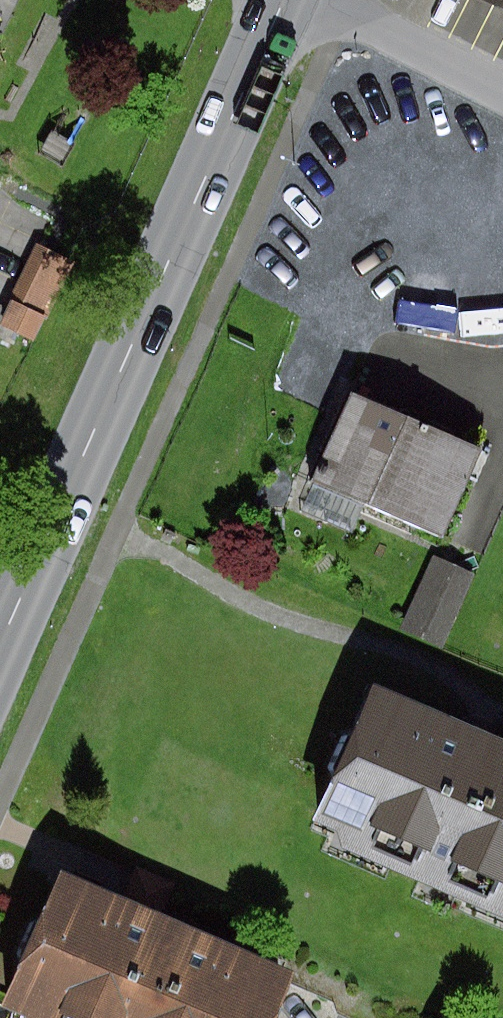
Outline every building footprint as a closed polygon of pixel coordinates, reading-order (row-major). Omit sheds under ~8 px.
[(72,262),(38,246),(1,324),(36,340),(72,262)] [(484,447),(351,390),(311,482),(445,539),(484,447)] [(474,575),(436,558),(405,626),(444,643),(474,575)] [(394,696),(339,839),(502,903),(502,738),(478,729),(394,696)] [(132,891),(167,901),(175,872),(140,862),(132,891)] [(72,873),(12,1012),(25,1017),(267,1017),(289,966),(72,873)]
